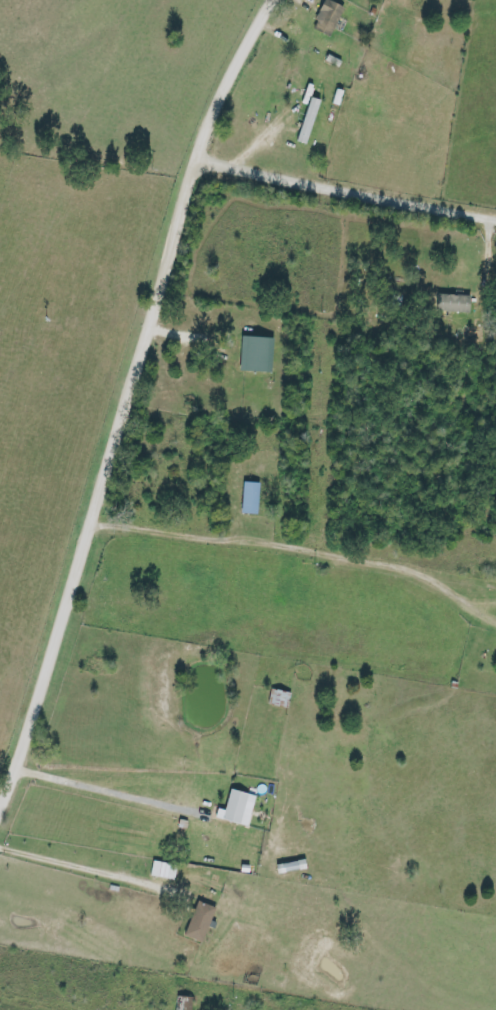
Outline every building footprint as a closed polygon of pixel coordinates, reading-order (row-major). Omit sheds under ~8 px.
[(332,37),(343,6),(327,0),(323,0),(312,30),(332,37)] [(320,101),(310,97),(296,141),(306,144),(320,101)] [(469,313),(470,296),(437,295),(436,311),(469,313)] [(239,371),(271,372),(272,338),(240,336),(239,371)] [(259,483),(242,482),(241,513),(257,514),(259,483)] [(247,827),(255,797),(230,790),(224,811),(217,809),(215,818),(247,827)] [(173,881),(177,866),(153,861),(149,876),(173,881)] [(214,907),(195,902),(185,938),(203,943),(214,907)] [(192,998),(175,997),(175,1009),(191,1009),(192,998)]
